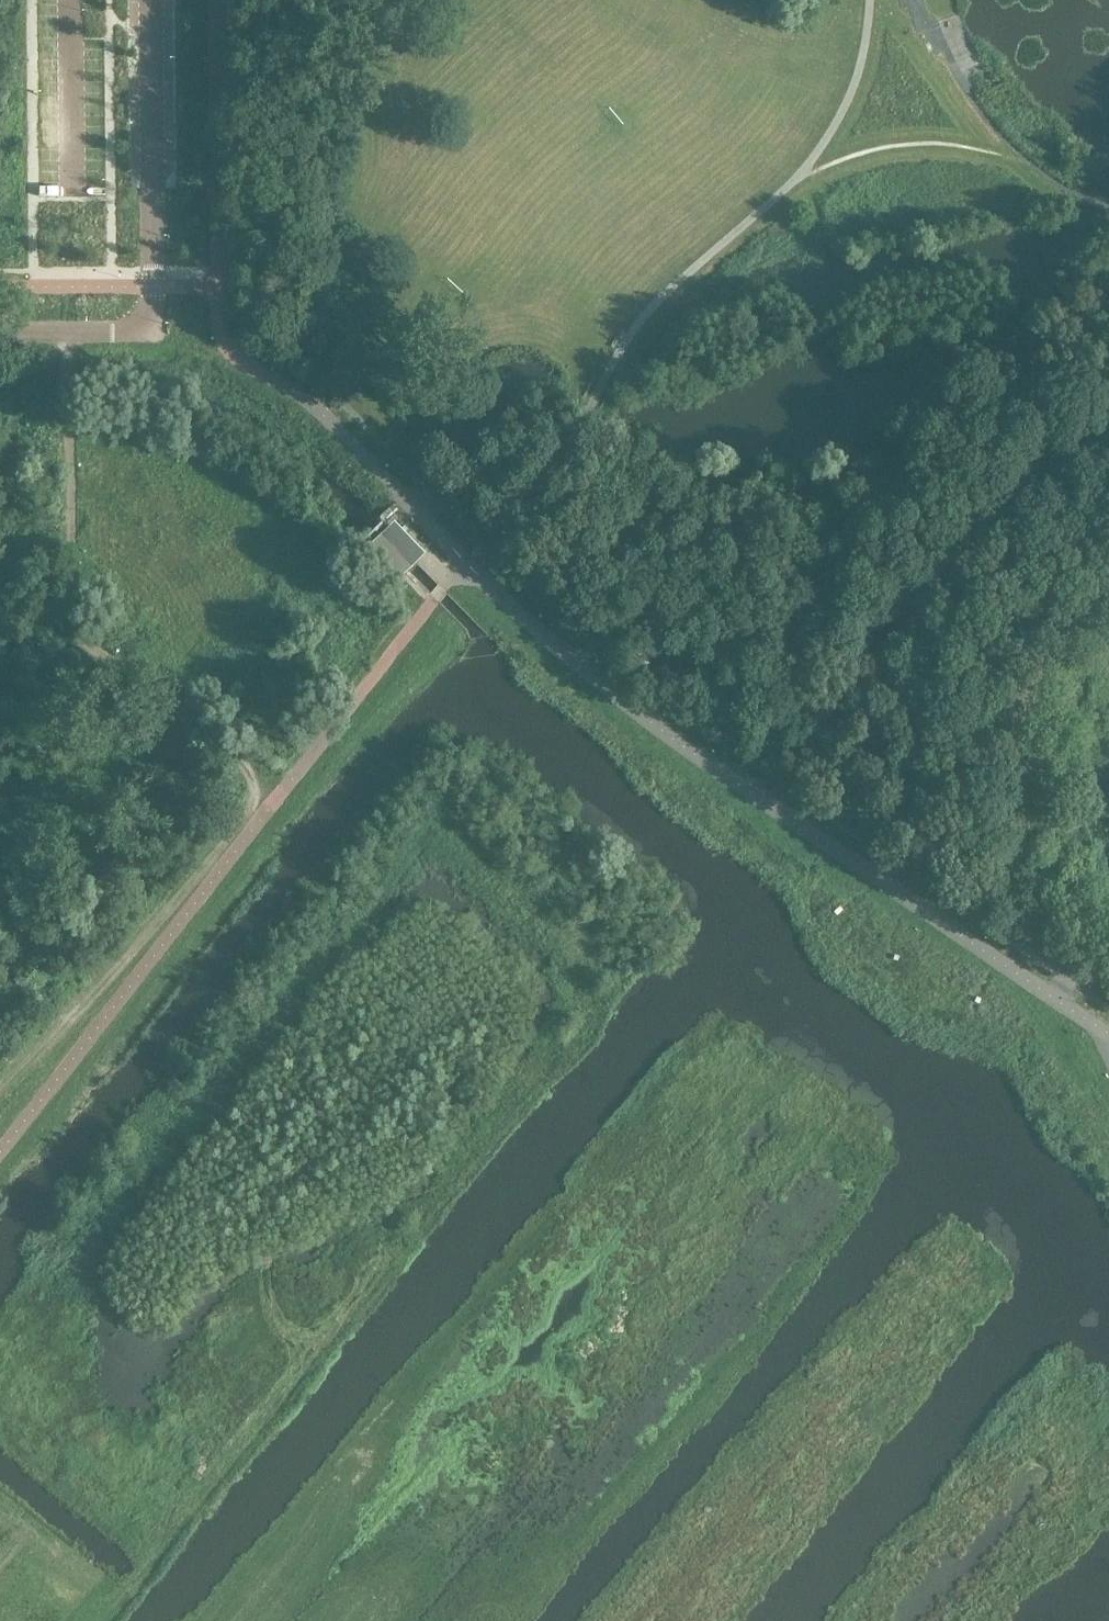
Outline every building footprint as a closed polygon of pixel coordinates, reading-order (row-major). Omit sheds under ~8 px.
[(420,553),(395,528),(394,527),(382,539),(373,548),(399,574),(420,553)]
